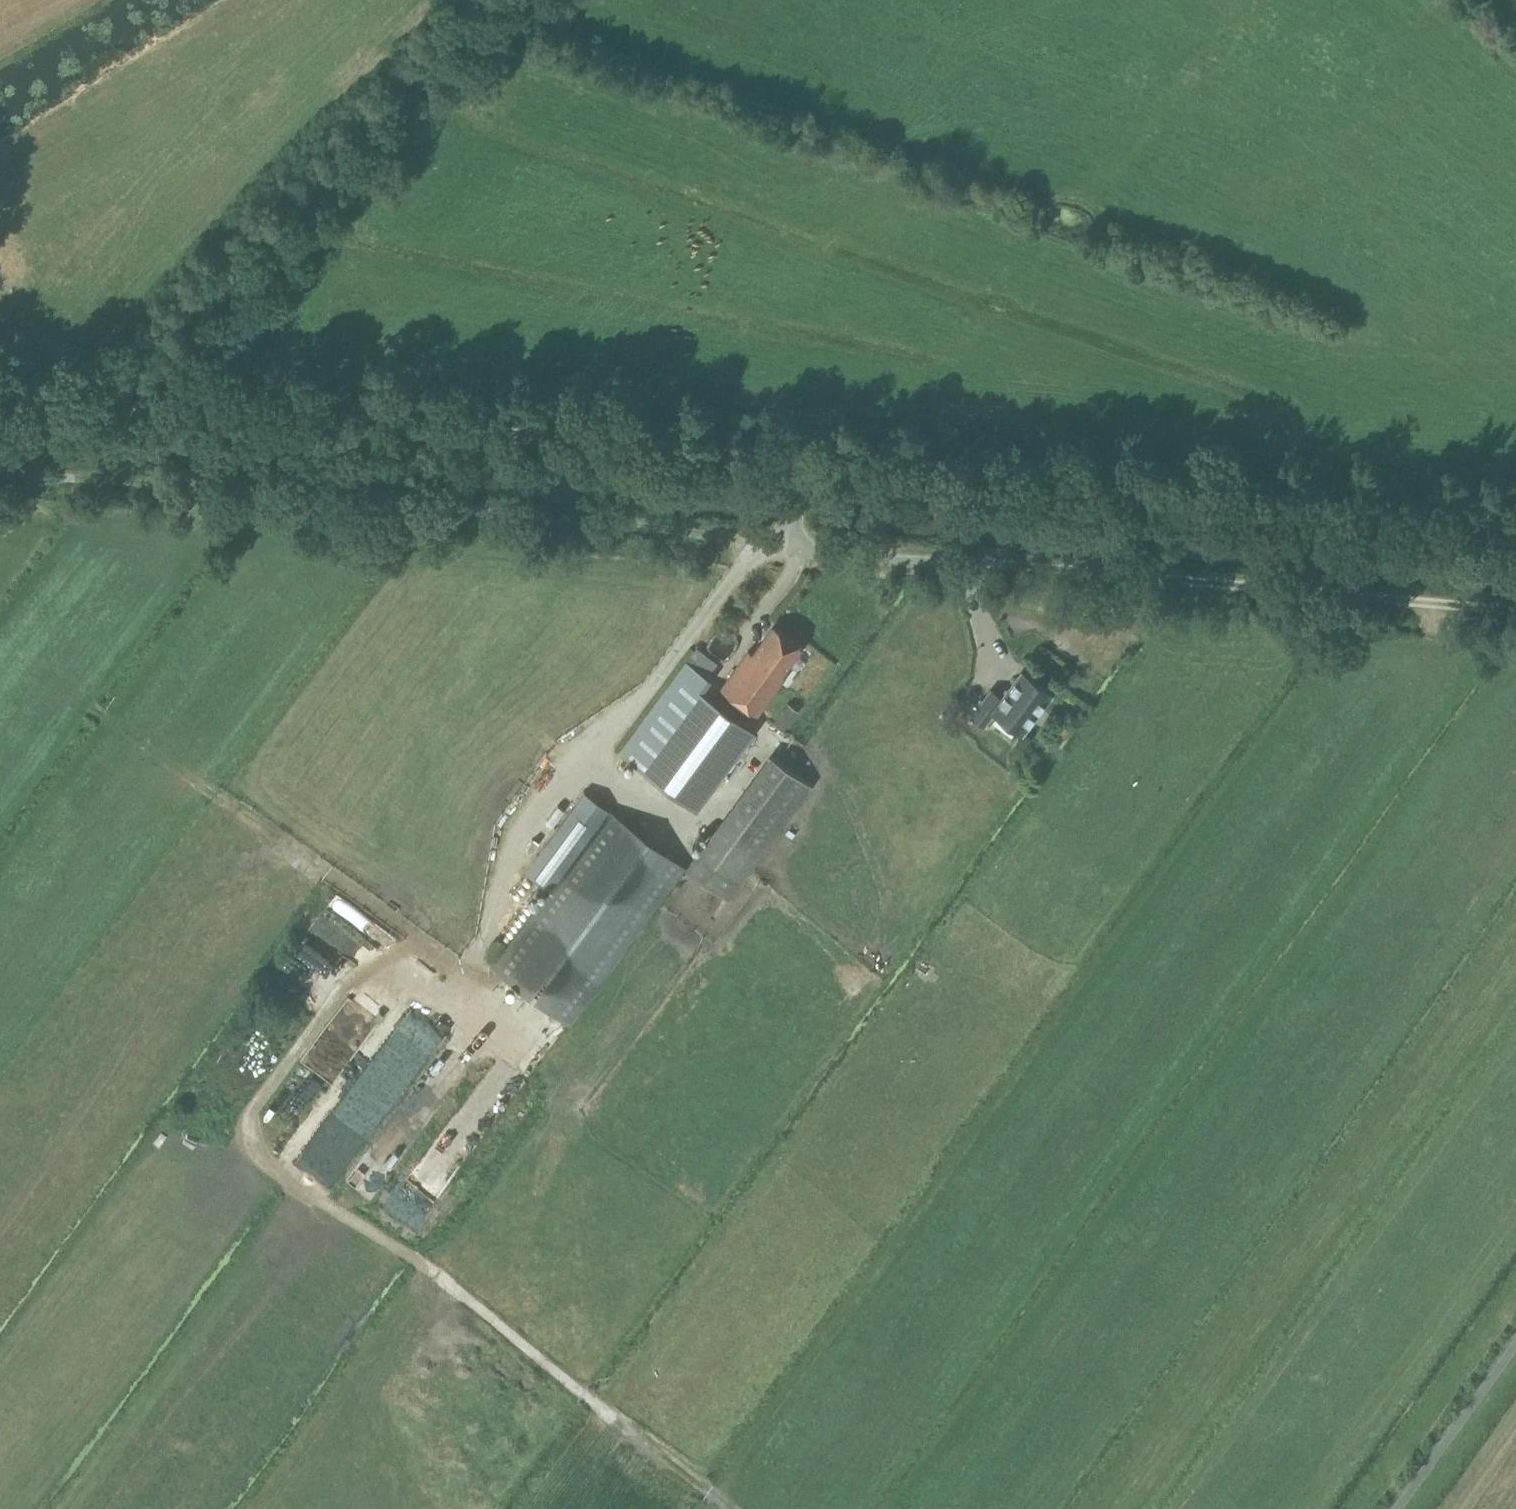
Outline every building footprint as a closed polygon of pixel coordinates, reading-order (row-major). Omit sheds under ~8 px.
[(754,651),(749,647),(722,684),(758,711),(786,674),(781,670),(801,643),(774,623),(754,651)] [(620,748),(640,763),(638,765),(697,808),(756,728),(698,685),(707,673),(686,658),(620,748)] [(973,711),(984,721),(995,708),(1021,729),(1051,692),(1023,670),(1004,695),(993,686),(973,711)] [(784,730),(799,710),(788,702),(773,722),(784,730)] [(772,754),(701,852),(690,867),(729,896),(740,881),(811,783),(772,754)] [(569,1021),(684,866),(608,810),(493,965),(569,1021)]
